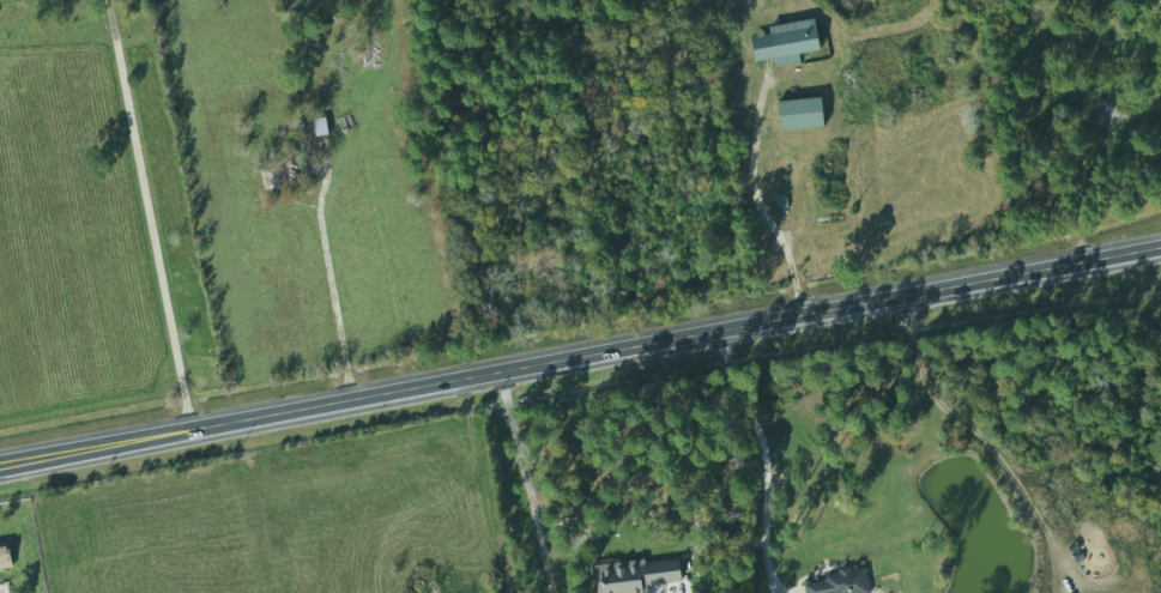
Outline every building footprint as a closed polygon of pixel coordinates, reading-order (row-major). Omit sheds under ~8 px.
[(768,27),(769,35),(750,38),(754,62),(773,59),(774,67),(799,63),(798,54),(818,51),(813,19),(768,27)] [(778,101),(779,130),(822,128),(821,99),(778,101)] [(11,567),(6,545),(0,546),(0,570),(11,567)] [(670,585),(681,584),(678,560),(643,564),(643,560),(593,566),(596,592),(671,592),(670,585)] [(850,570),(850,566),(836,568),(837,577),(802,583),(804,592),(869,592),(865,568),(850,570)]
